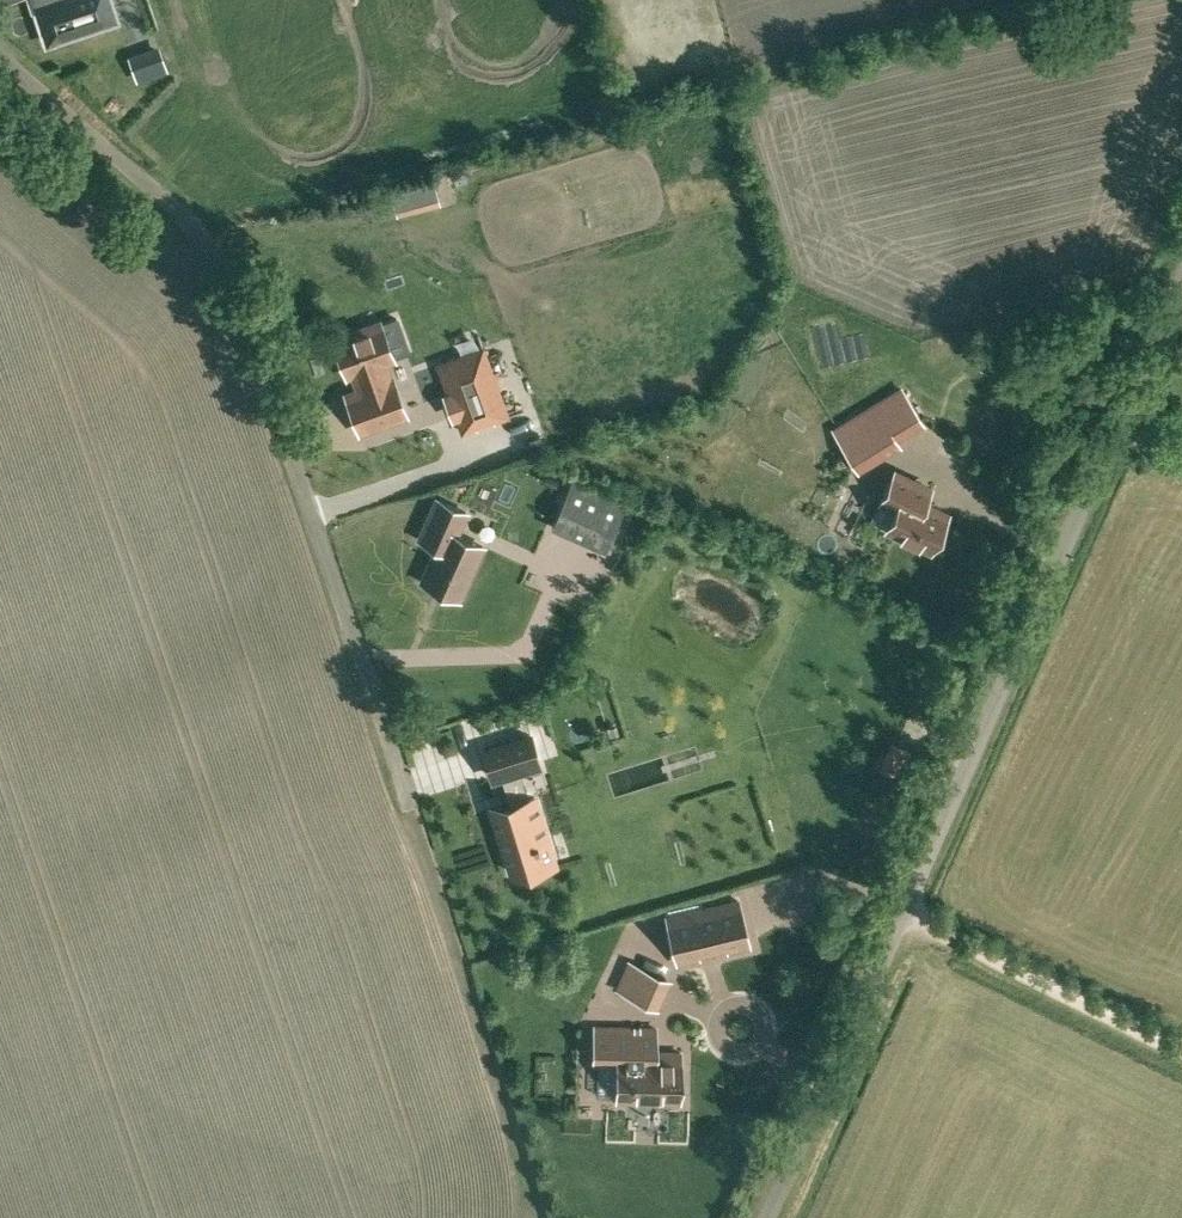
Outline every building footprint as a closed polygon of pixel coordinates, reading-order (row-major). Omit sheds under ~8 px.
[(100,23),(116,18),(110,0),(47,0),(42,2),(34,4),(47,42),(55,39),(100,23)] [(358,388),(346,393),(360,430),(405,414),(391,376),(390,377),(384,361),(392,358),(379,321),(334,337),(347,375),(353,373),(358,388)] [(453,391),(460,412),(456,414),(462,431),(476,426),(475,423),(492,417),(493,419),(507,414),(496,385),(482,347),(437,363),(448,393),(453,391)] [(834,430),(849,454),(862,446),(868,455),(895,438),(875,405),(834,430)] [(929,487),(895,471),(881,499),(897,506),(887,527),(930,547),(946,513),(923,502),(929,487)] [(599,562),(627,499),(574,475),(552,525),(603,548),(597,561),(599,562)] [(458,597),(482,545),(456,533),(465,511),(437,498),(419,537),(437,546),(421,580),(458,597)] [(512,872),(553,859),(546,836),(533,796),(527,797),(518,768),(538,762),(530,734),(484,749),(493,776),(501,773),(510,803),(492,808),(495,815),(512,872)] [(726,951),(748,945),(737,900),(666,917),(677,962),(699,957),(699,955),(726,949),(726,951)] [(637,954),(623,987),(666,1005),(680,973),(637,954)] [(654,1051),(655,1028),(594,1026),(594,1059),(617,1060),(616,1100),(636,1100),(636,1099),(659,1099),(659,1101),(679,1101),(680,1052),(654,1051)]
